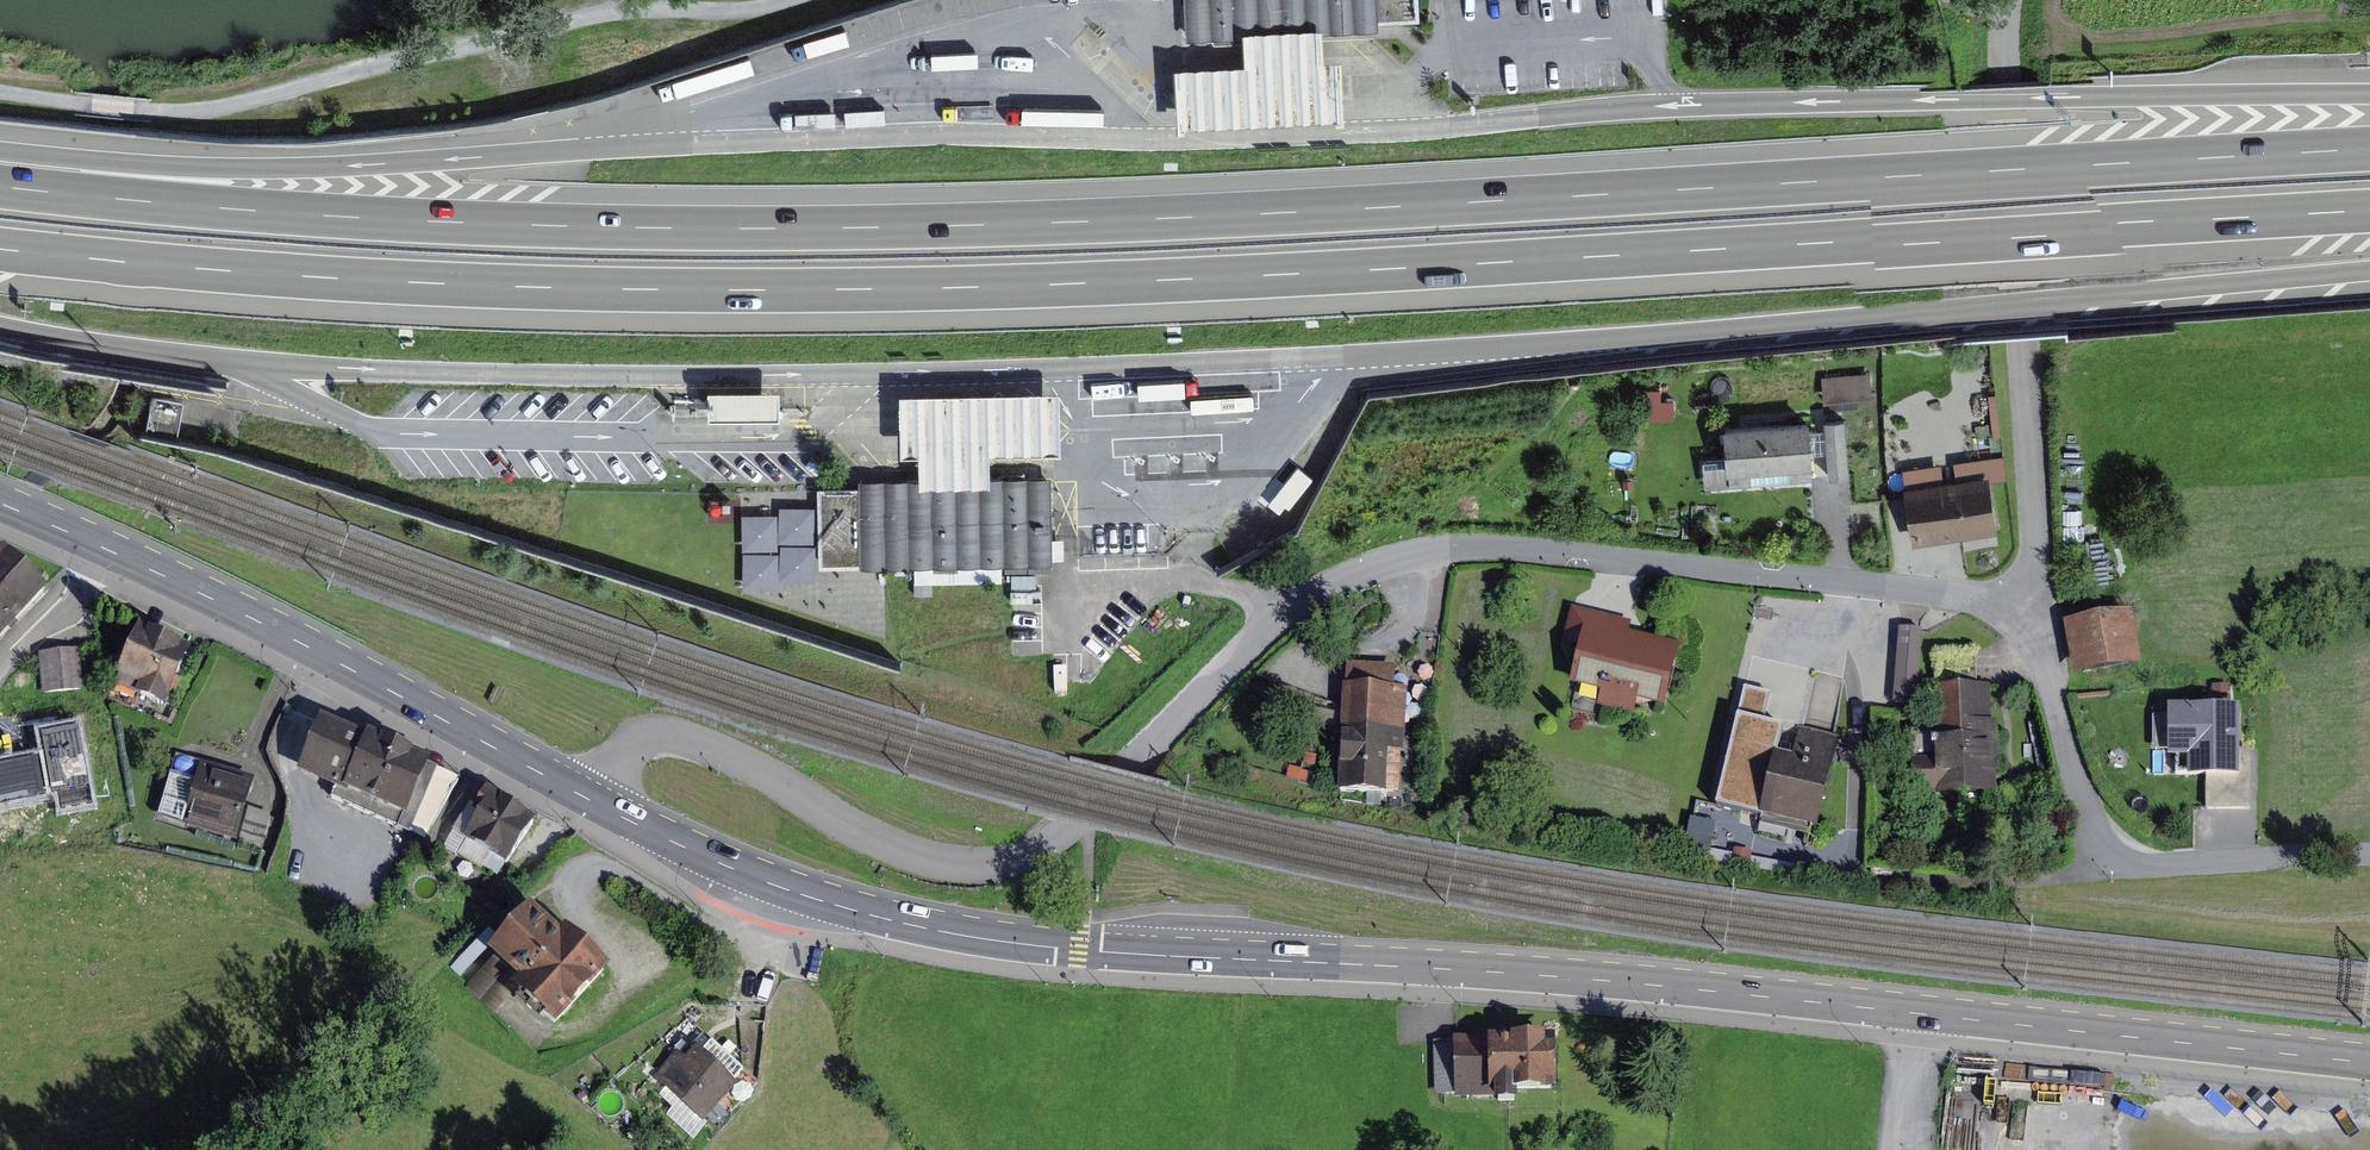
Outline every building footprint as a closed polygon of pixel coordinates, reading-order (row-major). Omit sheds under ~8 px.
[(1241,44),(1318,41),(1384,38),(1383,20),(1425,19),(1424,0),(1189,0),(1191,45),(1241,44)] [(1319,60),(1318,41),(1241,44),(1242,62),(1176,65),(1178,126),(1342,120),(1339,59),(1319,60)] [(1825,374),(1827,403),(1875,399),(1873,370),(1825,374)] [(777,413),(777,389),(710,390),(710,414),(777,413)] [(919,450),(920,485),(990,482),(989,449),(1060,447),(1059,391),(901,395),(902,451),(919,450)] [(146,429),(177,435),(183,399),(152,394),(146,429)] [(1858,416),(1837,417),(1840,472),(1860,471),(1858,416)] [(1821,420),(1739,429),(1745,482),(1827,473),(1821,420)] [(1991,455),(1912,470),(1927,541),(2005,526),(1991,455)] [(1050,481),(990,482),(920,485),(819,487),(821,566),(884,564),(1052,560),(1052,540),(1050,481)] [(14,552),(0,565),(0,631),(8,639),(55,594),(14,552)] [(1634,616),(1580,604),(1570,649),(1588,653),(1581,685),(1677,707),(1691,647),(1630,633),(1634,616)] [(2138,611),(2070,620),(2077,672),(2145,663),(2138,611)] [(1928,632),(1903,629),(1897,698),(1922,701),(1928,632)] [(203,654),(151,632),(128,688),(180,709),(203,654)] [(59,651),(42,652),(45,691),(79,689),(76,649),(59,651)] [(1997,796),(1995,682),(1934,683),(1935,763),(1909,764),(1909,798),(1997,796)] [(1402,688),(1349,685),(1344,788),(1397,791),(1402,688)] [(2238,750),(2238,703),(2175,703),(2175,775),(2205,775),(2205,808),(2249,808),(2249,750),(2238,750)] [(2170,707),(2156,707),(2156,761),(2170,761),(2170,707)] [(380,744),(333,723),(313,768),(360,789),(358,793),(421,821),(446,763),(384,735),(380,744)] [(1800,745),(1726,729),(1708,811),(1822,836),(1844,737),(1804,728),(1800,745)] [(263,782),(194,760),(175,818),(245,840),(263,782)] [(536,818),(490,788),(462,831),(508,861),(536,818)] [(616,979),(543,913),(499,961),(571,1027),(616,979)] [(1555,1035),(1461,1036),(1461,1102),(1514,1102),(1514,1086),(1555,1086),(1555,1035)] [(751,1086),(710,1047),(675,1084),(716,1123),(751,1086)]
